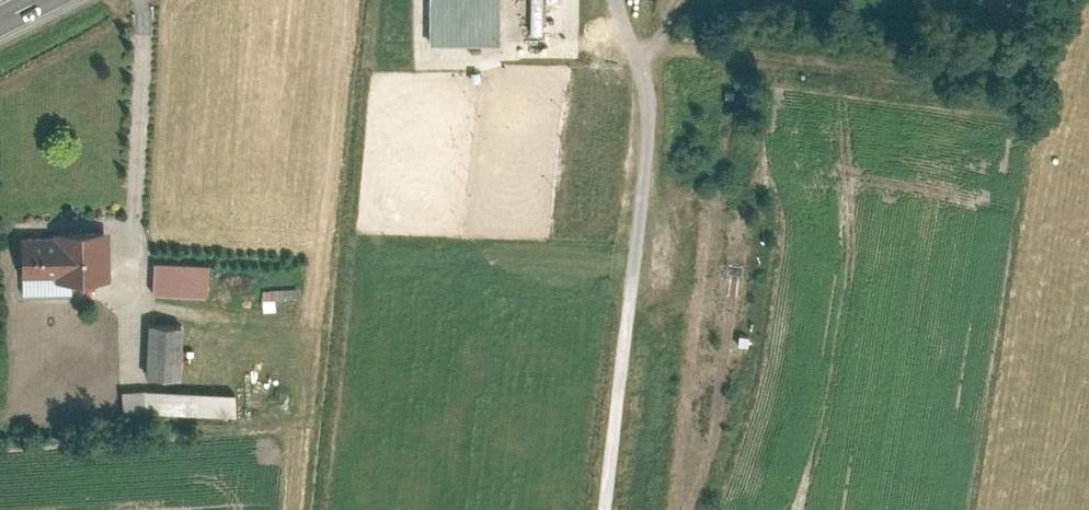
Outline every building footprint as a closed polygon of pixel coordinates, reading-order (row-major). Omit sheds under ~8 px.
[(431,47),(500,47),(501,0),(431,0),(431,47)] [(22,278),(57,278),(57,284),(111,284),(111,232),(56,232),(56,239),(22,239),(22,278)] [(158,251),(155,295),(207,298),(210,253),(158,251)] [(139,320),(137,374),(175,375),(176,321),(139,320)] [(229,388),(116,388),(116,411),(229,412),(229,388)]
